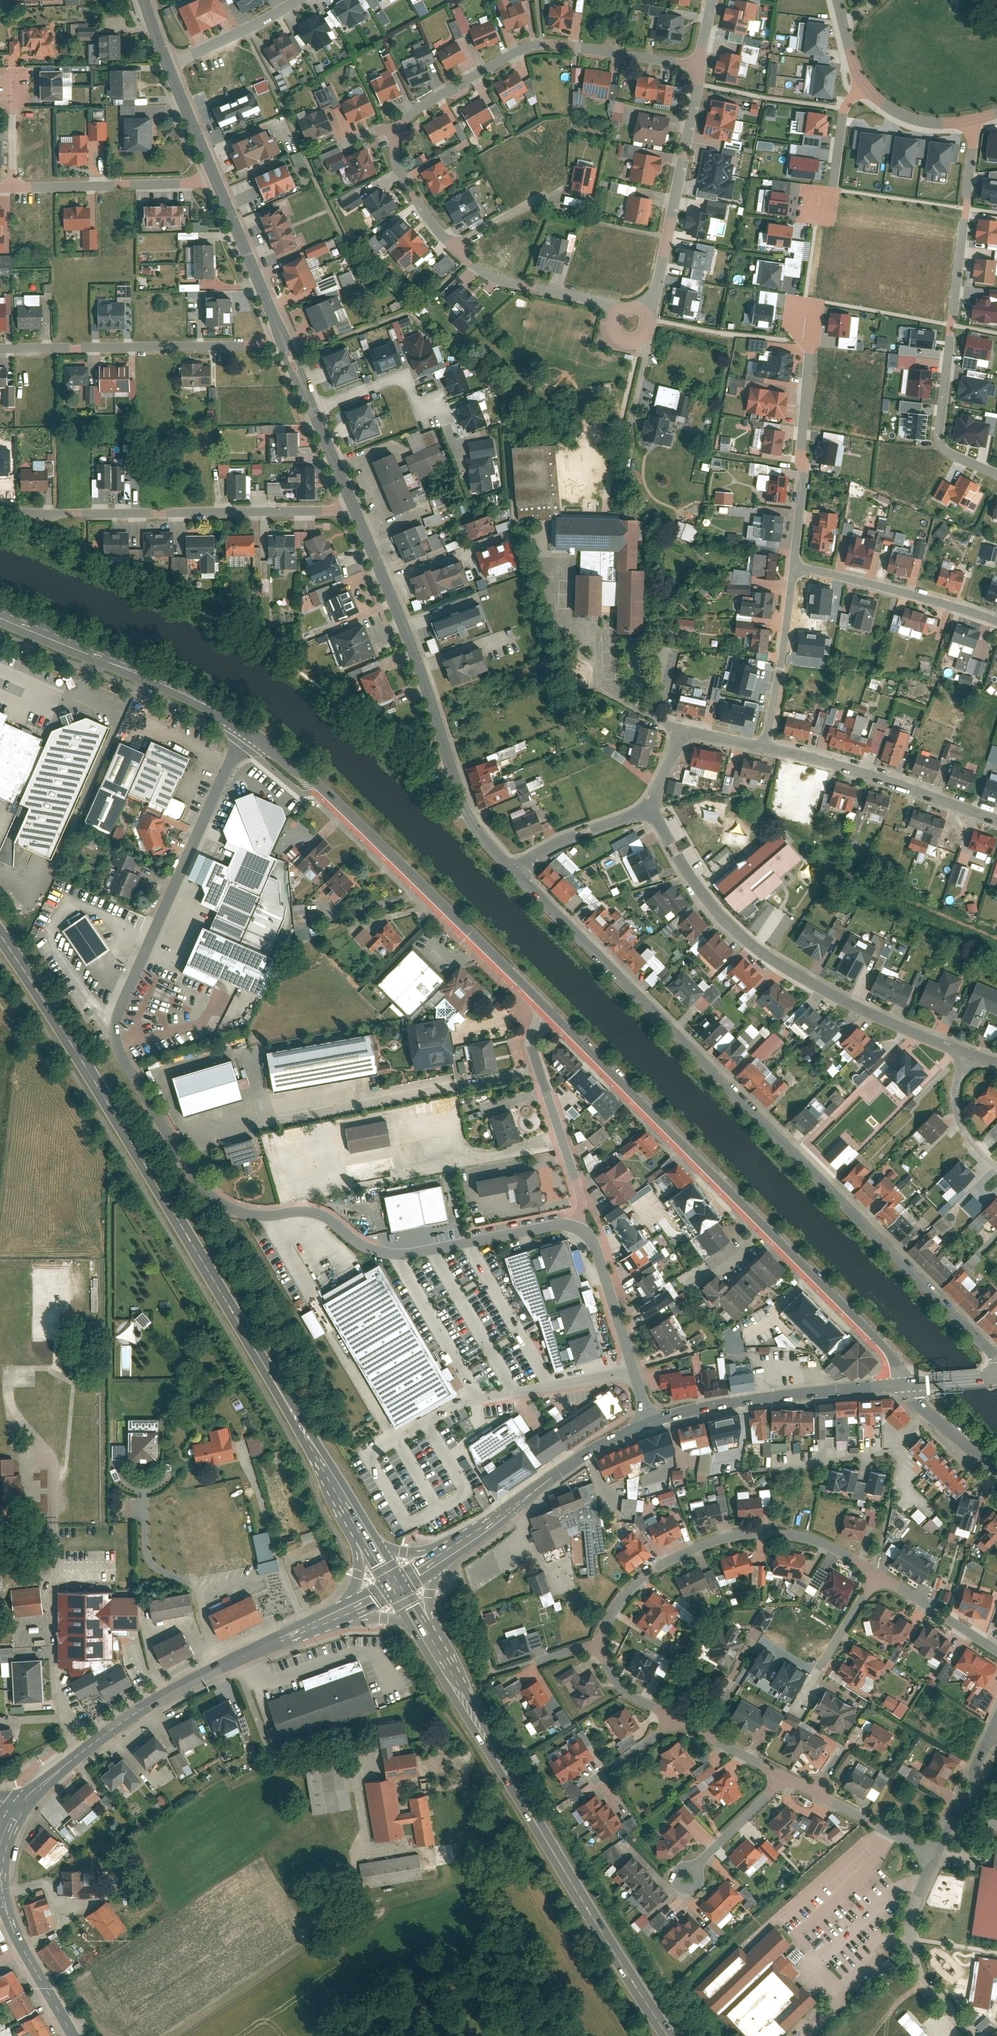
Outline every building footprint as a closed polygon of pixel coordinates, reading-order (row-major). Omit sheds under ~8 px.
[(224,0),(195,0),(181,6),(194,34),(232,17),(224,0)] [(270,0),(230,0),(237,15),(270,0)] [(362,0),(342,0),(339,2),(340,4),(336,7),(346,23),(348,22),(351,28),(368,17),(367,14),(370,13),(362,0)] [(421,14),(423,12),(424,14),(431,11),(425,0),(414,0),(421,14)] [(508,31),(532,23),(525,1),(512,6),(510,0),(500,0),(498,1),(508,31)] [(727,33),(751,37),(758,0),(733,0),(727,33)] [(980,0),(990,12),(996,6),(996,0),(980,0)] [(553,4),(550,24),(575,28),(578,8),(553,4)] [(651,14),(661,15),(661,13),(666,14),(667,6),(652,5),(651,14)] [(344,23),(334,8),(330,11),(339,26),(344,23)] [(390,18),(385,9),(379,13),(384,22),(390,18)] [(335,28),(326,12),(322,15),(320,11),(303,20),(305,25),(301,27),(310,42),(314,40),(319,49),(334,40),(329,31),(335,28)] [(685,42),(688,16),(685,16),(666,14),(661,13),(661,15),(659,30),(658,39),(685,42)] [(472,29),(482,49),(504,39),(494,19),(472,29)] [(834,23),(811,20),(807,52),(830,55),(834,23)] [(24,29),(24,48),(38,48),(38,55),(58,55),(57,35),(51,35),(51,26),(26,26),(26,29),(24,29)] [(302,53),(290,30),(275,37),(276,40),(265,45),(277,71),(293,63),(291,59),(302,53)] [(302,32),(298,35),(303,45),(308,42),(302,32)] [(102,58),(124,58),(125,33),(102,33),(102,58)] [(439,50),(449,68),(469,57),(460,39),(439,50)] [(22,55),(22,40),(11,40),(12,55),(22,55)] [(405,68),(413,87),(437,78),(431,62),(437,60),(431,44),(417,49),(422,61),(405,68)] [(738,84),(744,55),(722,51),(716,79),(738,84)] [(372,77),(384,101),(404,91),(395,72),(400,70),(392,52),(383,56),(390,68),(372,77)] [(831,99),(835,67),(813,65),(809,97),(831,99)] [(612,72),(588,67),(583,93),(608,98),(612,72)] [(65,70),(42,71),(43,102),(66,101),(65,70)] [(138,71),(112,72),(114,101),(139,99),(138,71)] [(519,71),(497,83),(507,101),(528,89),(519,71)] [(639,78),(637,95),(657,98),(659,83),(660,81),(639,78)] [(257,83),(261,93),(272,89),(268,79),(257,83)] [(674,85),(659,83),(657,98),(656,102),(672,105),(674,85)] [(218,106),(227,130),(267,114),(257,91),(218,106)] [(351,122),(377,111),(368,91),(343,103),(351,122)] [(485,97),(464,108),(474,129),(496,117),(485,97)] [(734,141),(742,104),(714,98),(706,136),(734,141)] [(335,129),(326,106),(300,117),(308,139),(335,129)] [(426,124),(435,141),(456,130),(447,113),(426,124)] [(829,116),(810,113),(807,135),(827,137),(829,116)] [(641,114),(636,140),(667,145),(671,119),(641,114)] [(154,153),(154,118),(127,119),(128,153),(154,153)] [(109,121),(91,121),(91,139),(109,139),(109,121)] [(236,152),(243,169),(286,151),(278,131),(272,133),(270,129),(236,143),(239,150),(236,152)] [(994,129),(994,132),(992,132),(989,155),(996,156),(996,129),(994,129)] [(90,161),(90,133),(75,133),(75,141),(63,141),(63,162),(90,161)] [(856,160),(876,163),(881,137),(861,134),(856,160)] [(892,140),(892,166),(911,166),(912,140),(892,140)] [(772,150),(772,142),(757,141),(756,149),(772,150)] [(925,141),(923,173),(932,174),(931,180),(946,181),(949,142),(925,141)] [(620,143),(618,155),(630,158),(632,145),(620,143)] [(355,185),(382,172),(370,145),(348,156),(345,150),(326,159),(333,174),(347,167),(355,185)] [(797,150),(794,172),(821,176),(824,154),(797,150)] [(637,151),(632,179),(657,183),(661,156),(637,151)] [(290,156),(296,166),(303,162),(297,152),(290,156)] [(732,157),(705,152),(696,195),(718,199),(719,194),(730,197),(734,181),(731,180),(734,166),(731,166),(732,157)] [(424,172),(434,192),(455,181),(444,161),(424,172)] [(290,162),(258,175),(268,200),(300,186),(290,162)] [(598,169),(578,165),(574,188),(594,192),(598,169)] [(985,176),(982,198),(996,200),(996,178),(985,176)] [(611,182),(609,191),(625,195),(627,185),(611,182)] [(379,219),(402,205),(389,184),(367,198),(379,219)] [(789,215),(793,191),(769,187),(765,211),(789,215)] [(350,211),(367,198),(360,188),(342,201),(350,211)] [(475,188),(448,202),(458,221),(485,206),(475,188)] [(653,199),(631,195),(626,220),(648,224),(653,199)] [(710,201),(708,212),(711,217),(724,219),(727,204),(710,201)] [(188,203),(147,205),(147,217),(150,217),(150,224),(186,223),(186,215),(188,215),(188,203)] [(264,214),(281,254),(301,245),(283,205),(264,214)] [(66,207),(66,228),(92,227),(92,206),(66,207)] [(708,212),(691,209),(687,234),(693,235),(692,238),(707,240),(711,217),(708,212)] [(996,219),(978,218),(977,240),(995,241),(996,219)] [(389,251),(406,270),(432,248),(415,229),(410,233),(398,219),(384,231),(396,245),(389,251)] [(794,245),(796,225),(770,221),(767,242),(794,245)] [(191,231),(208,231),(208,225),(200,225),(200,222),(191,222),(191,231)] [(100,248),(99,229),(85,229),(85,248),(100,248)] [(374,236),(367,241),(372,247),(378,242),(374,236)] [(544,246),(539,268),(564,274),(569,252),(571,240),(559,238),(557,249),(544,246)] [(307,249),(311,258),(332,249),(328,240),(307,249)] [(197,276),(218,276),(217,244),(197,244),(197,276)] [(711,251),(683,247),(679,265),(708,269),(711,251)] [(298,294),(321,284),(308,254),(285,264),(298,294)] [(11,274),(11,265),(11,255),(0,255),(0,274),(11,274)] [(979,257),(978,279),(996,280),(996,258),(979,257)] [(783,265),(762,263),(760,287),(781,289),(783,265)] [(455,323),(465,333),(479,319),(477,315),(488,305),(465,282),(450,298),(465,313),(455,323)] [(706,287),(687,283),(682,309),(700,313),(706,287)] [(199,284),(178,284),(178,291),(187,291),(187,297),(195,297),(195,291),(199,291),(199,284)] [(988,288),(987,299),(977,297),(976,304),(970,304),(968,320),(994,323),(996,300),(996,289),(988,288)] [(347,306),(341,293),(310,307),(320,330),(342,321),(337,310),(347,306)] [(235,324),(234,297),(208,297),(209,325),(235,324)] [(127,301),(101,302),(102,328),(128,327),(127,301)] [(775,325),(777,303),(755,301),(753,323),(775,325)] [(9,304),(0,304),(0,329),(9,329),(9,304)] [(44,328),(44,305),(20,305),(20,328),(44,328)] [(832,311),(830,335),(852,336),(854,312),(832,311)] [(401,335),(398,329),(411,324),(408,317),(390,323),(395,337),(401,335)] [(909,338),(910,328),(901,327),(900,338),(909,338)] [(909,338),(908,347),(934,349),(936,331),(910,328),(909,338)] [(424,331),(406,337),(419,372),(442,363),(432,337),(427,339),(424,331)] [(970,334),(965,353),(993,360),(996,344),(996,341),(970,334)] [(875,351),(886,352),(888,337),(877,336),(875,351)] [(405,364),(396,339),(371,348),(380,372),(405,364)] [(362,378),(350,346),(326,354),(338,387),(362,378)] [(757,375),(792,381),(797,352),(775,349),(773,361),(760,359),(757,375)] [(128,362),(100,363),(101,383),(101,387),(128,387),(128,362)] [(209,363),(184,364),(184,382),(209,382),(209,363)] [(88,364),(67,364),(67,380),(88,380),(88,364)] [(465,366),(446,371),(454,396),(473,390),(465,366)] [(935,369),(912,366),(908,395),(931,398),(935,369)] [(961,400),(989,405),(994,379),(966,374),(964,380),(962,380),(959,393),(962,393),(961,400)] [(728,377),(727,385),(729,385),(729,392),(737,393),(737,386),(745,387),(745,378),(728,377)] [(7,382),(4,382),(4,402),(15,402),(15,381),(7,382)] [(748,411),(786,418),(790,392),(752,386),(748,411)] [(685,394),(680,411),(679,414),(691,417),(696,397),(685,394)] [(460,406),(469,431),(490,423),(480,398),(460,406)] [(920,413),(921,402),(899,400),(897,411),(906,412),(905,418),(899,417),(897,437),(923,439),(926,414),(920,413)] [(349,409),(360,441),(384,432),(373,401),(349,409)] [(669,431),(672,419),(678,421),(679,414),(680,411),(661,406),(659,414),(651,412),(644,439),(673,446),(677,433),(669,431)] [(979,415),(964,412),(963,417),(959,417),(955,440),(989,447),(994,422),(978,419),(979,415)] [(763,451),(784,455),(788,430),(767,426),(763,451)] [(298,430),(279,430),(279,452),(299,451),(298,430)] [(719,451),(729,452),(731,437),(721,436),(719,451)] [(498,454),(496,438),(472,442),(474,458),(496,454),(498,454)] [(818,461),(837,465),(841,442),(821,439),(818,461)] [(449,459),(442,441),(407,456),(414,472),(418,471),(421,477),(436,472),(433,466),(449,459)] [(545,443),(512,446),(516,501),(549,499),(545,443)] [(554,443),(545,443),(549,499),(516,501),(518,519),(542,517),(557,516),(560,516),(554,443)] [(9,450),(0,450),(0,479),(10,479),(9,450)] [(397,452),(375,461),(398,515),(420,506),(397,452)] [(499,474),(496,454),(474,458),(469,458),(474,492),(495,489),(493,475),(499,474)] [(46,470),(47,475),(54,475),(54,461),(46,461),(46,470)] [(110,461),(99,461),(99,483),(110,483),(110,461)] [(221,474),(229,474),(229,471),(229,461),(219,462),(221,474)] [(123,463),(112,463),(113,485),(124,485),(123,463)] [(283,484),(298,484),(298,495),(315,494),(315,463),(297,464),(298,474),(283,474),(283,484)] [(769,476),(781,478),(782,469),(753,465),(752,474),(756,475),(769,476)] [(46,470),(23,471),(23,490),(47,489),(47,475),(46,470)] [(282,470),(267,471),(268,491),(282,491),(282,470)] [(246,471),(229,471),(229,474),(230,495),(246,494),(246,487),(246,473),(246,471)] [(977,490),(980,485),(959,475),(954,485),(941,479),(932,498),(947,505),(950,501),(974,512),(983,493),(977,490)] [(785,503),(788,479),(781,478),(769,476),(766,493),(765,500),(785,503)] [(731,506),(732,494),(716,492),(715,505),(731,506)] [(821,510),(819,526),(834,528),(838,528),(840,513),(821,510)] [(439,512),(423,519),(426,526),(442,520),(439,512)] [(766,537),(782,539),(786,516),(766,513),(765,521),(768,521),(766,537)] [(465,539),(494,532),(490,516),(461,523),(465,539)] [(560,516),(557,516),(556,549),(581,549),(618,550),(618,517),(560,516)] [(879,516),(876,529),(884,531),(887,518),(879,516)] [(637,517),(618,517),(618,550),(618,579),(617,603),(617,631),(644,631),(645,567),(636,567),(637,517)] [(692,542),(697,527),(678,520),(673,535),(692,542)] [(391,535),(402,563),(424,554),(419,540),(426,537),(420,523),(391,535)] [(937,532),(945,539),(952,531),(943,524),(937,532)] [(816,525),(812,548),(831,551),(833,543),(836,543),(838,532),(834,532),(834,528),(819,526),(816,525)] [(172,529),(145,529),(145,551),(173,550),(172,529)] [(295,532),(296,543),(301,543),(301,539),(307,539),(307,529),(295,529),(295,532)] [(129,532),(106,532),(106,551),(130,550),(129,532)] [(229,533),(229,553),(244,552),(255,552),(255,532),(229,533)] [(295,532),(270,532),(270,553),(283,553),(283,565),(296,565),(296,543),(295,532)] [(326,533),(307,540),(313,555),(332,548),(326,533)] [(846,564),(873,570),(880,538),(869,535),(867,543),(864,542),(866,536),(853,533),(846,564)] [(215,534),(187,534),(187,554),(201,554),(202,569),(216,569),(216,567),(215,559),(215,534)] [(887,534),(885,542),(894,545),(897,537),(887,534)] [(520,565),(511,539),(479,550),(489,576),(520,565)] [(444,545),(447,552),(459,547),(457,540),(444,545)] [(929,542),(920,540),(916,556),(924,559),(929,542)] [(996,560),(996,545),(986,542),(983,557),(996,560)] [(618,550),(581,549),(581,572),(601,573),(600,603),(617,603),(618,579),(618,550)] [(762,550),(759,577),(778,579),(781,552),(762,550)] [(244,562),(244,552),(229,553),(229,562),(244,562)] [(336,553),(308,563),(315,580),(342,569),(336,553)] [(890,570),(913,576),(918,558),(901,553),(900,556),(894,555),(890,570)] [(460,560),(406,577),(413,600),(411,601),(414,610),(422,608),(419,600),(434,595),(434,593),(473,580),(470,569),(463,571),(460,560)] [(938,583),(963,590),(968,574),(943,566),(938,583)] [(581,572),(575,572),(575,612),(600,612),(600,603),(601,573),(581,572)] [(483,579),(476,582),(479,589),(486,586),(483,579)] [(993,580),(987,597),(996,601),(996,581),(993,580)] [(316,588),(321,601),(331,597),(334,596),(329,583),(316,588)] [(728,592),(752,593),(752,585),(729,584),(728,592)] [(316,588),(310,591),(315,603),(321,601),(316,588)] [(331,597),(338,616),(358,608),(351,589),(334,596),(331,597)] [(744,594),(742,613),(774,616),(776,592),(759,590),(758,595),(744,594)] [(828,616),(830,592),(810,590),(808,614),(828,616)] [(860,614),(857,626),(872,630),(880,599),(856,593),(851,611),(860,614)] [(476,607),(428,621),(434,638),(481,624),(476,607)] [(931,613),(908,607),(902,625),(925,631),(931,613)] [(676,619),(676,630),(694,630),(694,619),(676,619)] [(757,621),(739,619),(737,634),(754,637),(752,650),(770,652),(772,629),(756,627),(757,621)] [(376,650),(365,621),(335,633),(346,662),(376,650)] [(971,667),(974,657),(983,629),(960,621),(949,654),(960,657),(958,662),(971,667)] [(827,634),(801,631),(798,653),(825,656),(827,634)] [(430,653),(438,651),(434,638),(426,640),(430,653)] [(439,661),(447,685),(488,671),(480,647),(439,661)] [(983,676),(988,661),(974,657),(971,667),(969,672),(983,676)] [(759,668),(734,662),(727,689),(752,696),(759,668)] [(394,693),(383,666),(366,673),(377,699),(394,693)] [(976,676),(964,672),(961,681),(973,685),(976,676)] [(871,676),(869,687),(877,689),(879,678),(871,676)] [(678,711),(707,716),(710,698),(697,695),(698,686),(683,683),(678,711)] [(722,721),(746,726),(749,707),(733,704),(734,700),(727,699),(722,721)] [(832,744),(865,755),(867,750),(871,751),(876,737),(866,734),(872,716),(851,709),(845,729),(833,725),(829,738),(834,740),(832,744)] [(17,806),(46,742),(3,724),(7,716),(0,713),(0,798),(17,806)] [(811,739),(815,721),(789,715),(785,733),(811,739)] [(86,719),(51,732),(46,742),(17,806),(29,812),(14,845),(51,863),(108,729),(86,719)] [(659,730),(634,724),(631,742),(652,747),(655,748),(659,730)] [(913,733),(894,727),(884,760),(900,765),(902,759),(905,760),(913,733)] [(949,739),(943,756),(951,759),(953,754),(965,758),(967,752),(955,748),(957,742),(949,739)] [(190,758),(150,741),(144,754),(125,799),(175,820),(181,819),(186,807),(185,803),(173,798),(190,758)] [(144,754),(118,742),(83,823),(110,834),(125,799),(144,754)] [(652,747),(627,742),(623,760),(648,768),(652,747)] [(721,771),(725,752),(697,745),(692,765),(721,771)] [(991,745),(987,761),(996,764),(996,746),(991,745)] [(942,761),(919,753),(912,772),(936,780),(942,761)] [(775,764),(747,758),(743,775),(771,781),(775,764)] [(496,759),(466,769),(479,808),(510,798),(505,782),(495,786),(490,773),(500,770),(496,759)] [(978,774),(953,766),(947,785),(972,793),(978,774)] [(812,791),(816,774),(789,768),(785,785),(812,791)] [(694,786),(697,775),(683,772),(680,783),(694,786)] [(537,778),(525,782),(523,777),(513,781),(521,803),(538,797),(535,789),(541,787),(537,778)] [(987,778),(980,798),(996,803),(996,781),(987,778)] [(861,786),(839,780),(832,803),(855,810),(861,786)] [(892,796),(870,790),(864,810),(886,816),(892,796)] [(252,794),(233,800),(235,804),(222,832),(226,839),(269,858),(285,819),(281,808),(252,794)] [(949,818),(917,806),(910,824),(943,836),(949,818)] [(520,809),(509,813),(511,818),(522,813),(520,809)] [(536,810),(511,818),(518,840),(543,832),(536,810)] [(163,819),(144,812),(137,829),(146,851),(151,849),(153,855),(165,850),(162,844),(164,843),(159,831),(163,829),(164,825),(164,822),(162,822),(163,819)] [(121,840),(123,827),(115,826),(113,839),(121,840)] [(971,847),(995,855),(996,849),(996,836),(977,829),(971,847)] [(778,831),(716,883),(739,910),(801,858),(778,831)] [(633,883),(659,871),(648,845),(632,852),(628,843),(638,839),(635,832),(610,843),(618,860),(622,858),(633,883)] [(928,852),(931,843),(918,838),(915,847),(928,852)] [(269,858),(226,839),(222,848),(233,853),(227,866),(212,860),(200,886),(204,895),(200,904),(217,912),(208,931),(267,958),(284,920),(286,908),(281,905),(280,882),(268,877),(275,860),(269,858)] [(330,861),(317,847),(304,860),(318,873),(330,861)] [(138,862),(118,853),(112,866),(120,869),(111,889),(131,898),(141,877),(133,874),(138,862)] [(550,867),(541,877),(556,893),(563,887),(567,883),(572,876),(569,871),(561,865),(555,861),(550,867)] [(956,862),(950,882),(965,887),(972,867),(956,862)] [(354,884),(340,870),(327,882),(341,896),(354,884)] [(645,899),(657,918),(671,909),(673,912),(686,904),(673,883),(659,892),(658,890),(645,899)] [(571,891),(562,901),(577,917),(584,911),(588,907),(593,900),(590,895),(582,889),(576,885),(571,891)] [(589,907),(580,917),(595,934),(602,927),(605,924),(611,917),(608,912),(600,905),(594,902),(589,907)] [(645,902),(639,907),(643,911),(649,906),(645,902)] [(968,904),(968,912),(977,911),(976,903),(968,904)] [(115,914),(126,919),(131,910),(119,904),(115,914)] [(674,926),(689,942),(708,924),(693,908),(674,926)] [(109,952),(85,916),(62,931),(86,967),(109,952)] [(608,922),(597,934),(601,940),(608,933),(612,930),(617,923),(614,918),(612,919),(608,922)] [(795,941),(822,959),(836,937),(809,920),(795,941)] [(402,938),(388,924),(376,936),(389,950),(402,938)] [(613,931),(604,941),(619,957),(626,951),(629,947),(635,940),(632,935),(624,929),(618,925),(613,931)] [(208,931),(201,928),(184,965),(260,999),(277,963),(267,958),(208,931)] [(714,931),(706,940),(701,936),(690,949),(696,955),(698,952),(715,968),(733,949),(714,931)] [(869,964),(880,944),(855,931),(845,951),(849,953),(840,969),(860,979),(868,963),(869,964)] [(631,948),(620,960),(639,977),(646,969),(650,965),(657,958),(652,953),(642,944),(638,940),(631,948)] [(884,946),(881,952),(887,955),(890,948),(884,946)] [(426,1001),(445,980),(413,950),(378,988),(410,1018),(426,1001)] [(880,970),(886,957),(879,954),(874,967),(880,970)] [(741,955),(717,977),(721,981),(727,975),(744,993),(738,998),(743,1003),(756,990),(752,986),(761,976),(741,955)] [(459,965),(445,980),(426,1001),(434,1008),(445,996),(463,1012),(485,989),(459,965)] [(666,985),(686,1009),(692,1004),(700,1012),(710,1003),(714,1008),(723,1000),(718,995),(721,992),(713,983),(708,986),(702,979),(696,983),(684,969),(666,985)] [(931,977),(920,1003),(949,1016),(965,978),(946,970),(941,982),(931,977)] [(909,1004),(916,985),(881,971),(874,990),(909,1004)] [(755,1000),(778,1020),(796,1000),(774,980),(755,1000)] [(963,1019),(981,1027),(989,1010),(996,1013),(996,988),(980,980),(963,1019)] [(802,1040),(808,1035),(824,1052),(843,1033),(825,1015),(823,1018),(809,1004),(805,1008),(802,1004),(784,1021),(802,1040)] [(725,1014),(717,1022),(712,1016),(695,1031),(708,1047),(734,1024),(725,1014)] [(447,1022),(407,1029),(414,1074),(454,1067),(447,1022)] [(728,1071),(747,1052),(744,1048),(760,1032),(750,1022),(717,1054),(723,1060),(720,1063),(728,1071)] [(983,1035),(995,1040),(996,1035),(996,1027),(988,1023),(983,1035)] [(858,1024),(838,1042),(853,1058),(854,1058),(866,1070),(884,1052),(858,1024)] [(774,1031),(752,1052),(763,1062),(784,1042),(774,1031)] [(370,1036),(266,1052),(272,1091),(377,1075),(370,1036)] [(494,1041),(470,1045),(475,1077),(499,1073),(494,1041)] [(600,1122),(620,1103),(558,1041),(546,1053),(551,1058),(547,1062),(588,1103),(585,1107),(600,1122)] [(902,1048),(874,1072),(898,1100),(926,1076),(902,1048)] [(844,1049),(840,1053),(847,1060),(851,1057),(844,1049)] [(765,1107),(786,1086),(755,1055),(734,1075),(765,1107)] [(230,1062),(171,1079),(182,1119),(241,1102),(230,1062)] [(987,1082),(973,1098),(978,1102),(969,1112),(984,1125),(996,1112),(996,1113),(996,1092),(987,1082)] [(827,1096),(832,1101),(822,1111),(827,1116),(845,1099),(835,1089),(827,1096)] [(802,1134),(821,1116),(807,1102),(788,1119),(802,1134)] [(571,1105),(566,1110),(573,1118),(579,1114),(571,1105)] [(511,1112),(489,1118),(499,1149),(521,1142),(511,1112)] [(951,1126),(937,1112),(919,1129),(933,1143),(951,1126)] [(352,1154),(391,1147),(387,1123),(347,1130),(352,1154)] [(595,1147),(610,1136),(602,1126),(588,1137),(595,1147)] [(646,1158),(661,1148),(646,1128),(617,1149),(625,1160),(639,1149),(646,1158)] [(580,1130),(574,1132),(578,1141),(584,1139),(580,1130)] [(842,1137),(824,1156),(838,1169),(856,1150),(852,1146),(842,1137)] [(254,1138),(225,1147),(228,1156),(232,1154),(235,1165),(260,1157),(254,1138)] [(588,1170),(598,1166),(592,1152),(582,1156),(588,1170)] [(900,1164),(908,1172),(920,1160),(912,1152),(900,1164)] [(677,1187),(691,1178),(670,1156),(659,1166),(677,1187)] [(632,1178),(620,1159),(593,1178),(614,1202),(633,1190),(626,1182),(632,1178)] [(958,1192),(974,1176),(959,1161),(938,1183),(946,1191),(951,1185),(958,1192)] [(854,1174),(843,1186),(862,1203),(869,1195),(873,1192),(880,1185),(875,1180),(865,1171),(861,1167),(854,1174)] [(540,1175),(479,1185),(481,1199),(511,1194),(510,1189),(519,1188),(523,1212),(546,1208),(540,1175)] [(666,1197),(692,1233),(714,1217),(688,1181),(666,1197)] [(390,1232),(447,1221),(440,1187),(383,1198),(390,1232)] [(880,1197),(869,1209),(887,1226),(895,1218),(897,1212),(906,1208),(901,1202),(891,1194),(886,1189),(880,1197)] [(996,1198),(981,1214),(996,1230),(996,1199),(996,1198)] [(616,1202),(598,1213),(622,1253),(616,1257),(626,1274),(654,1257),(657,1260),(641,1270),(643,1275),(632,1281),(643,1301),(634,1306),(641,1317),(678,1296),(670,1281),(665,1282),(655,1263),(661,1260),(663,1263),(670,1260),(667,1255),(669,1253),(666,1247),(656,1250),(651,1240),(643,1241),(641,1233),(638,1228),(632,1229),(616,1202)] [(895,1219),(884,1231),(903,1248),(910,1240),(913,1236),(921,1230),(916,1224),(906,1216),(901,1211),(895,1219)] [(708,1254),(728,1240),(714,1220),(694,1235),(708,1254)] [(915,1239),(904,1251),(923,1268),(936,1255),(941,1249),(926,1235),(921,1231),(915,1239)] [(604,1357),(568,1241),(506,1259),(512,1281),(535,1322),(540,1321),(556,1372),(604,1357)] [(780,1272),(784,1266),(763,1249),(755,1254),(736,1277),(732,1279),(726,1286),(724,1284),(722,1281),(713,1274),(702,1280),(698,1287),(703,1296),(721,1310),(719,1313),(727,1320),(730,1318),(739,1308),(743,1305),(762,1283),(765,1285),(773,1276),(780,1272)] [(974,1252),(960,1266),(967,1273),(981,1259),(974,1252)] [(941,1282),(952,1270),(936,1255),(924,1267),(941,1282)] [(375,1270),(318,1304),(391,1428),(448,1394),(375,1270)] [(955,1274),(943,1287),(964,1308),(978,1295),(964,1279),(967,1274),(960,1270),(955,1274)] [(967,1310),(981,1325),(994,1313),(996,1309),(996,1290),(992,1284),(976,1300),(967,1310)] [(796,1285),(779,1302),(782,1306),(800,1289),(796,1285)] [(804,1294),(784,1313),(825,1355),(845,1337),(804,1294)] [(671,1307),(673,1313),(688,1306),(685,1300),(671,1307)] [(311,1310),(301,1316),(314,1337),(323,1332),(311,1310)] [(142,1311),(134,1317),(143,1328),(151,1322),(142,1311)] [(671,1313),(647,1327),(662,1355),(687,1342),(671,1313)] [(982,1326),(996,1341),(996,1316),(995,1314),(982,1326)] [(501,1325),(491,1331),(496,1340),(506,1334),(501,1325)] [(784,1331),(773,1337),(780,1349),(791,1344),(784,1331)] [(689,1339),(692,1344),(704,1339),(701,1333),(689,1339)] [(835,1352),(839,1356),(825,1370),(835,1380),(845,1377),(851,1382),(857,1377),(860,1380),(877,1363),(850,1336),(835,1352)] [(122,1345),(122,1369),(131,1368),(131,1345),(122,1345)] [(730,1392),(752,1389),(750,1363),(736,1365),(736,1362),(727,1363),(730,1392)] [(727,1393),(725,1378),(711,1380),(710,1369),(700,1370),(705,1397),(727,1393)] [(678,1372),(658,1374),(660,1386),(669,1385),(670,1397),(694,1395),(692,1375),(679,1376),(678,1372)] [(596,1401),(554,1430),(567,1449),(609,1421),(610,1422),(616,1418),(614,1415),(621,1410),(616,1403),(619,1402),(616,1398),(614,1400),(609,1392),(602,1398),(599,1395),(594,1398),(596,1401)] [(882,1399),(858,1400),(860,1421),(865,1421),(866,1423),(874,1422),(874,1419),(883,1418),(882,1399)] [(835,1416),(836,1437),(848,1437),(847,1415),(856,1415),(856,1402),(835,1402),(835,1403),(835,1416)] [(814,1404),(815,1438),(827,1438),(827,1416),(835,1416),(835,1403),(814,1404)] [(908,1415),(896,1404),(884,1417),(896,1429),(908,1415)] [(553,1422),(562,1417),(555,1405),(546,1411),(553,1422)] [(767,1409),(750,1410),(752,1443),(770,1442),(767,1409)] [(812,1414),(773,1413),(772,1431),(780,1432),(780,1436),(790,1437),(790,1432),(794,1432),(794,1437),(805,1437),(806,1432),(812,1433),(812,1414)] [(520,1416),(513,1421),(522,1435),(530,1431),(520,1416)] [(740,1417),(710,1422),(713,1439),(718,1438),(720,1449),(734,1446),(732,1435),(742,1434),(740,1417)] [(506,1492),(543,1466),(527,1442),(522,1435),(513,1421),(511,1419),(472,1444),(469,1447),(475,1468),(496,1500),(507,1493),(506,1492)] [(212,1436),(194,1440),(199,1462),(235,1454),(229,1423),(210,1427),(212,1436)] [(703,1423),(678,1429),(683,1450),(708,1444),(703,1423)] [(536,1435),(527,1442),(543,1466),(567,1449),(554,1430),(539,1439),(536,1435)] [(132,1434),(131,1457),(156,1457),(157,1435),(132,1434)] [(250,1455),(262,1453),(258,1435),(246,1438),(250,1455)] [(669,1435),(641,1444),(647,1461),(661,1457),(666,1473),(675,1470),(670,1453),(675,1451),(669,1435)] [(926,1442),(921,1437),(907,1450),(916,1459),(915,1461),(949,1496),(950,1495),(954,1499),(970,1485),(928,1441),(926,1442)] [(787,1451),(787,1443),(763,1443),(763,1455),(769,1455),(769,1451),(787,1451)] [(641,1444),(599,1462),(605,1478),(615,1474),(618,1480),(636,1473),(633,1466),(647,1461),(641,1444)] [(0,1456),(0,1518),(9,1518),(9,1511),(17,1511),(17,1494),(21,1494),(21,1472),(14,1472),(13,1456),(0,1456)] [(866,1492),(882,1495),(885,1473),(869,1470),(867,1482),(856,1480),(858,1470),(841,1467),(840,1471),(828,1469),(825,1488),(852,1492),(851,1496),(865,1498),(866,1492)] [(770,1505),(769,1489),(758,1489),(759,1497),(745,1498),(744,1491),(737,1492),(737,1499),(734,1499),(735,1517),(762,1516),(761,1505),(770,1505)] [(554,1498),(558,1509),(561,1516),(585,1507),(579,1490),(554,1498)] [(674,1491),(657,1493),(659,1505),(676,1502),(674,1491)] [(719,1512),(728,1511),(725,1493),(716,1494),(717,1503),(703,1505),(702,1500),(691,1502),(695,1525),(721,1521),(719,1512)] [(979,1500),(961,1496),(957,1513),(962,1515),(958,1529),(970,1532),(979,1500)] [(867,1525),(874,1526),(878,1509),(866,1506),(864,1514),(869,1515),(867,1525)] [(918,1508),(910,1515),(919,1523),(926,1517),(918,1508)] [(541,1553),(571,1542),(561,1516),(558,1509),(529,1520),(536,1538),(541,1553)] [(987,1531),(975,1543),(984,1552),(996,1539),(996,1513),(993,1509),(979,1523),(987,1531)] [(843,1513),(838,1535),(863,1540),(867,1518),(843,1513)] [(931,1533),(942,1522),(934,1514),(923,1525),(931,1533)] [(659,1546),(682,1536),(672,1515),(648,1526),(659,1546)] [(649,1555),(631,1529),(618,1538),(624,1546),(615,1553),(627,1570),(649,1555)] [(300,1534),(302,1543),(313,1540),(310,1531),(300,1534)] [(888,1564),(919,1583),(932,1563),(902,1544),(899,1548),(891,1543),(885,1553),(892,1557),(888,1564)] [(742,1548),(718,1556),(725,1577),(749,1569),(742,1548)] [(802,1554),(775,1548),(770,1572),(798,1577),(802,1554)] [(334,1575),(327,1558),(300,1569),(306,1586),(334,1575)] [(700,1573),(697,1566),(673,1576),(681,1595),(705,1585),(700,1573)] [(714,1581),(709,1569),(700,1573),(705,1585),(714,1581)] [(559,1600),(555,1602),(543,1570),(527,1576),(535,1596),(538,1595),(543,1607),(553,1603),(555,1611),(562,1608),(559,1600)] [(854,1584),(830,1570),(819,1589),(832,1597),(829,1601),(840,1608),(854,1584)] [(937,1577),(934,1588),(939,1589),(942,1578),(937,1577)] [(97,1654),(97,1624),(120,1624),(130,1623),(127,1591),(98,1592),(98,1587),(52,1586),(51,1612),(50,1647),(50,1659),(70,1660),(70,1653),(81,1654),(96,1654),(97,1654)] [(975,1612),(981,1589),(968,1586),(962,1609),(975,1612)] [(15,1616),(43,1613),(40,1587),(11,1591),(15,1616)] [(988,1616),(995,1593),(981,1589),(975,1612),(988,1616)] [(264,1616),(252,1591),(210,1610),(222,1636),(264,1616)] [(668,1605),(648,1591),(640,1601),(648,1606),(643,1613),(639,1611),(631,1623),(650,1636),(661,1620),(668,1625),(674,1616),(677,1611),(668,1605)] [(190,1593),(149,1599),(152,1620),(193,1613),(190,1593)] [(672,1600),(668,1605),(677,1611),(674,1616),(681,1621),(688,1611),(672,1600)] [(896,1609),(882,1600),(872,1616),(875,1632),(890,1641),(905,1638),(915,1621),(902,1613),(897,1621),(891,1617),(896,1609)] [(773,1616),(760,1609),(751,1625),(764,1632),(773,1616)] [(485,1613),(488,1624),(496,1622),(493,1611),(485,1613)] [(739,1628),(729,1622),(723,1632),(710,1625),(701,1641),(710,1646),(705,1655),(724,1667),(739,1642),(732,1638),(739,1628)] [(955,1640),(929,1623),(916,1644),(942,1661),(955,1640)] [(120,1631),(120,1624),(97,1624),(97,1654),(96,1654),(81,1654),(80,1660),(83,1667),(87,1673),(92,1671),(119,1660),(110,1631),(120,1631)] [(503,1657),(542,1647),(538,1630),(526,1633),(524,1626),(504,1631),(506,1639),(499,1641),(503,1657)] [(192,1653),(180,1629),(146,1645),(158,1669),(192,1653)] [(888,1658),(885,1662),(852,1643),(842,1660),(841,1659),(832,1675),(866,1695),(880,1671),(884,1673),(887,1668),(890,1670),(895,1662),(888,1658)] [(759,1644),(746,1668),(760,1675),(773,1652),(759,1644)] [(970,1646),(958,1663),(973,1673),(971,1677),(982,1685),(984,1681),(988,1683),(996,1669),(996,1664),(970,1646)] [(654,1672),(663,1677),(672,1661),(658,1654),(657,1655),(648,1651),(646,1655),(635,1650),(624,1670),(648,1682),(654,1672)] [(10,1657),(11,1678),(41,1676),(39,1655),(10,1657)] [(953,1664),(945,1658),(937,1672),(945,1677),(953,1664)] [(329,1671),(302,1680),(306,1689),(280,1698),(269,1702),(277,1726),(268,1729),(262,1712),(261,1713),(267,1729),(273,1746),(376,1710),(365,1679),(366,1678),(359,1659),(329,1670),(329,1671)] [(71,1694),(79,1698),(92,1720),(100,1714),(107,1710),(138,1693),(119,1660),(92,1671),(87,1673),(83,1667),(62,1678),(71,1694)] [(760,1676),(755,1685),(768,1691),(770,1686),(794,1698),(806,1672),(780,1660),(770,1681),(760,1676)] [(571,1666),(553,1677),(559,1686),(570,1679),(577,1689),(569,1694),(578,1709),(600,1695),(596,1688),(599,1685),(589,1669),(577,1676),(571,1666)] [(11,1678),(12,1699),(42,1697),(41,1676),(11,1678)] [(506,1697),(518,1690),(521,1688),(514,1678),(500,1687),(506,1697)] [(530,1708),(547,1697),(535,1679),(521,1688),(518,1690),(530,1708)] [(858,1707),(827,1689),(816,1708),(827,1715),(824,1721),(842,1732),(846,1725),(851,1727),(857,1718),(853,1716),(858,1707)] [(881,1704),(901,1717),(908,1707),(888,1693),(881,1704)] [(235,1716),(226,1695),(205,1704),(215,1725),(235,1716)] [(765,1714),(741,1701),(731,1719),(739,1723),(736,1728),(748,1735),(750,1730),(755,1733),(761,1722),(774,1729),(782,1716),(768,1708),(765,1714)] [(541,1702),(527,1711),(539,1731),(554,1722),(541,1702)] [(620,1738),(637,1728),(625,1707),(608,1717),(620,1738)] [(172,1726),(184,1751),(207,1739),(195,1714),(172,1726)] [(380,1723),(384,1776),(422,1773),(420,1753),(393,1756),(392,1744),(406,1742),(404,1721),(380,1723)] [(894,1732),(876,1721),(865,1740),(883,1750),(894,1732)] [(826,1741),(800,1726),(785,1753),(801,1762),(808,1750),(818,1756),(826,1741)] [(9,1727),(0,1727),(0,1755),(10,1755),(9,1727)] [(158,1733),(136,1751),(149,1767),(166,1753),(167,1755),(172,1751),(158,1733)] [(591,1757),(578,1734),(567,1741),(571,1747),(547,1761),(560,1782),(583,1769),(580,1763),(591,1757)] [(680,1740),(657,1752),(669,1776),(692,1764),(680,1740)] [(958,1761),(937,1748),(923,1770),(943,1783),(958,1761)] [(190,1763),(184,1751),(178,1753),(184,1766),(190,1763)] [(184,1766),(178,1753),(172,1756),(181,1774),(187,1771),(184,1766)] [(114,1766),(104,1775),(115,1788),(125,1780),(134,1789),(145,1780),(126,1756),(118,1763),(116,1760),(111,1764),(114,1766)] [(343,1756),(305,1762),(313,1815),(351,1809),(343,1756)] [(744,1793),(728,1770),(714,1779),(710,1773),(715,1770),(708,1759),(691,1771),(699,1782),(685,1792),(690,1798),(707,1786),(718,1801),(722,1798),(727,1805),(744,1793)] [(923,1770),(911,1764),(905,1776),(917,1782),(923,1770)] [(875,1777),(856,1767),(846,1786),(864,1796),(875,1777)] [(888,1777),(880,1772),(873,1785),(881,1789),(888,1777)] [(76,1815),(78,1818),(79,1817),(81,1820),(96,1808),(93,1805),(103,1796),(89,1780),(64,1802),(76,1815)] [(393,1780),(367,1783),(373,1841),(400,1838),(399,1824),(413,1823),(415,1846),(432,1844),(427,1797),(411,1798),(413,1811),(397,1813),(393,1780)] [(111,1792),(104,1798),(113,1808),(120,1802),(111,1792)] [(602,1805),(595,1795),(574,1808),(583,1821),(587,1818),(602,1841),(622,1828),(606,1803),(602,1805)] [(665,1862),(693,1836),(684,1827),(695,1817),(683,1805),(666,1821),(671,1825),(649,1846),(665,1862)] [(801,1821),(785,1806),(765,1825),(785,1845),(793,1838),(788,1833),(801,1821)] [(836,1824),(839,1821),(831,1813),(828,1816),(836,1824)] [(66,1824),(79,1838),(84,1833),(77,1824),(81,1821),(78,1818),(76,1815),(66,1824)] [(825,1822),(814,1816),(805,1833),(817,1838),(825,1822)] [(622,1821),(625,1831),(637,1826),(633,1817),(622,1821)] [(833,1842),(844,1835),(837,1825),(827,1832),(833,1842)] [(32,1842),(46,1856),(60,1841),(45,1827),(32,1842)] [(756,1849),(746,1839),(729,1856),(743,1870),(760,1852),(756,1849)] [(764,1839),(756,1849),(760,1852),(770,1862),(779,1853),(764,1839)] [(613,1844),(603,1852),(611,1863),(622,1855),(613,1844)] [(979,1865),(970,1934),(996,1937),(996,1852),(994,1851),(992,1866),(979,1865)] [(417,1854),(360,1863),(365,1888),(421,1879),(417,1854)] [(648,1873),(629,1854),(615,1869),(634,1888),(629,1893),(645,1910),(662,1893),(645,1876),(648,1873)] [(65,1891),(65,1892),(81,1892),(81,1897),(94,1896),(94,1886),(85,1886),(85,1869),(65,1869),(65,1879),(60,1879),(60,1892),(65,1891)] [(740,1895),(724,1879),(698,1904),(715,1921),(740,1895)] [(745,1885),(740,1890),(749,1899),(744,1904),(749,1909),(759,1899),(745,1885)] [(25,1903),(34,1933),(52,1928),(48,1914),(53,1913),(49,1896),(25,1903)] [(107,1941),(128,1926),(109,1900),(88,1915),(107,1941)] [(642,1913),(631,1924),(638,1931),(649,1920),(642,1913)] [(680,1923),(676,1918),(656,1937),(673,1956),(691,1939),(694,1942),(705,1932),(689,1914),(680,1923)] [(707,1925),(704,1928),(711,1935),(714,1932),(707,1925)] [(775,1930),(748,1957),(739,1947),(694,1992),(737,2035),(779,2035),(778,2035),(812,2002),(791,1981),(801,1971),(795,1965),(798,1963),(788,1953),(785,1956),(783,1954),(791,1946),(775,1930)] [(55,1938),(39,1950),(58,1974),(74,1961),(55,1938)] [(974,1961),(969,2001),(974,2002),(973,2006),(989,2008),(990,2000),(995,2001),(995,2003),(996,2004),(996,1959),(980,1956),(979,1961),(974,1961)] [(0,1976),(0,1998),(6,1995),(10,2001),(12,2000),(27,1991),(13,1968),(0,1976)] [(27,1991),(12,2000),(22,2017),(38,2007),(27,1991)] [(913,2035),(929,2035),(906,2011),(897,2019),(913,2035)] [(42,2013),(18,2026),(22,2034),(32,2029),(36,2035),(54,2035),(42,2013)] [(0,2019),(0,2030),(8,2026),(4,2017),(0,2019)]
